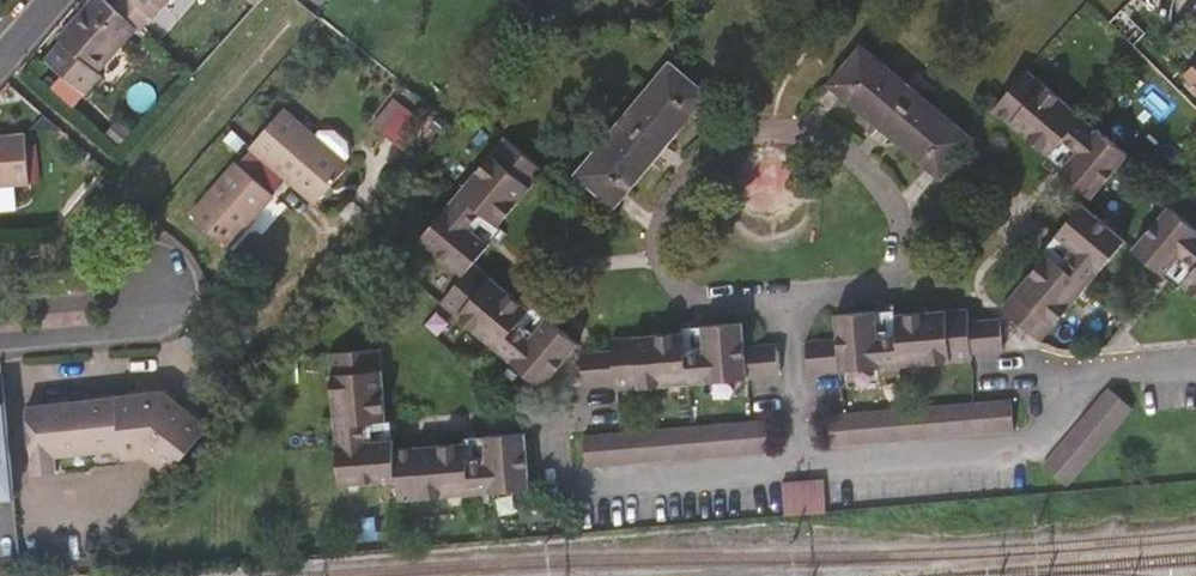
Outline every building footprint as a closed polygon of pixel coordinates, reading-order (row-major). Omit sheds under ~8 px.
[(137,31),(114,11),(101,0),(98,0),(61,41),(64,44),(47,64),(84,97),(103,76),(100,72),(137,31)] [(114,11),(137,31),(140,34),(169,0),(124,0),(114,11)] [(603,2),(616,17),(635,0),(605,0),(603,2)] [(833,83),(890,131),(922,93),(866,45),(833,83)] [(630,116),(668,147),(716,91),(679,58),(630,116)] [(1084,158),(1068,179),(1095,200),(1130,156),(1026,76),(995,116),(1056,161),(1068,146),(1084,158)] [(979,141),(922,93),(890,131),(946,179),(979,141)] [(317,203),(349,166),(284,110),(192,215),(230,247),(290,180),(317,203)] [(618,205),(668,147),(630,116),(582,173),(618,205)] [(393,149),(412,166),(433,139),(414,124),(393,149)] [(35,186),(30,136),(0,138),(0,188),(35,186)] [(551,329),(532,348),(517,334),(530,320),(475,270),(488,256),(468,238),(482,222),(498,236),(546,180),(509,146),(423,244),(465,281),(441,308),(539,395),(577,353),(551,329)] [(1177,206),(1143,251),(1171,272),(1187,251),(1195,258),(1195,221),(1177,206)] [(1072,269),(1056,257),(1012,317),(1051,346),(1131,241),(1086,208),(1065,236),(1085,252),(1078,262),(1072,269)] [(968,324),(967,312),(895,318),(896,341),(874,343),(872,316),(835,319),(837,341),(807,345),(810,378),(971,362),(971,355),(1004,352),(1001,321),(968,324)] [(777,347),(747,350),(744,328),(707,331),(709,359),(688,361),(685,339),(614,345),(615,357),(585,360),(588,393),(618,389),(620,397),(781,380),(777,347)] [(479,442),(481,468),(460,470),(457,450),(383,457),(382,448),(356,451),(354,431),(376,428),(369,352),(318,357),(332,488),(386,483),(389,509),(520,495),(514,438),(479,442)] [(163,459),(181,473),(220,426),(176,391),(140,394),(140,402),(97,406),(96,397),(81,398),(82,406),(73,407),(49,409),(48,401),(38,402),(40,411),(25,412),(31,479),(55,477),(53,460),(144,452),(146,460),(163,459)] [(1127,392),(1071,465),(1096,484),(1152,411),(1127,392)] [(73,399),(73,407),(82,406),(81,398),(73,399)] [(849,416),(849,427),(829,430),(831,450),(1007,433),(1004,401),(849,416)] [(16,502),(6,405),(0,406),(0,504),(16,502)] [(770,423),(583,441),(586,473),(772,455),(770,423)] [(785,507),(825,506),(824,477),(784,478),(785,507)]
